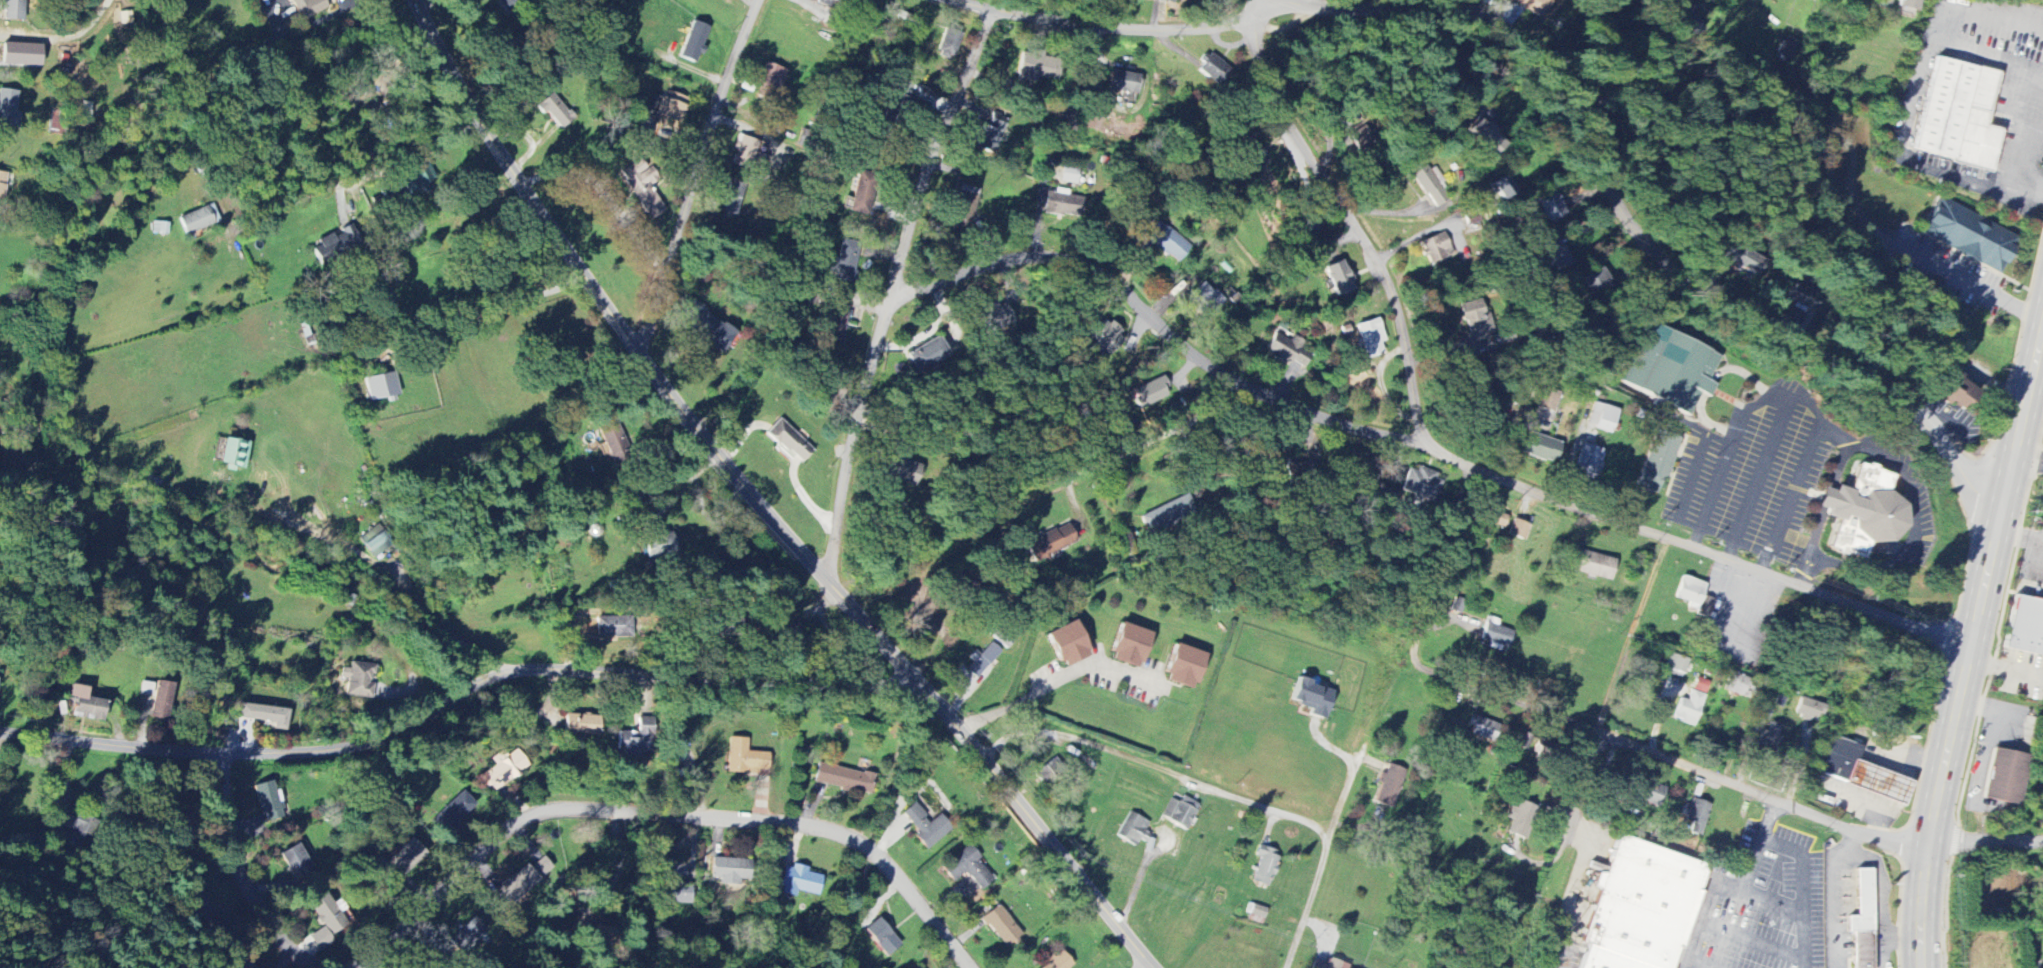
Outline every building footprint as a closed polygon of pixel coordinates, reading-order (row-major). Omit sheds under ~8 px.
[(3,12),(3,21),(23,21),(24,0),(1,0),(0,12),(3,12)] [(296,22),(326,10),(323,0),(287,0),(296,22)] [(833,10),(837,0),(816,0),(815,3),(833,10)] [(1549,0),(1513,0),(1512,2),(1539,18),(1549,0)] [(1898,9),(1918,12),(1919,0),(1899,0),(1898,9)] [(821,23),(839,30),(844,16),(826,9),(821,23)] [(694,64),(708,28),(691,21),(677,58),(694,64)] [(936,54),(952,61),(962,35),(946,28),(936,54)] [(1797,42),(1785,36),(1776,54),(1788,60),(1797,42)] [(40,45),(1,44),(0,66),(39,67),(40,45)] [(1217,87),(1230,70),(1205,52),(1198,62),(1202,65),(1197,72),(1217,87)] [(1021,53),(1016,79),(1034,83),(1035,78),(1056,82),(1060,61),(1021,53)] [(1915,154),(1991,170),(2000,130),(1986,127),(1998,72),(1935,58),(1915,154)] [(754,89),(777,96),(785,69),(765,64),(763,72),(760,71),(754,89)] [(1137,94),(1139,74),(1110,72),(1108,91),(1137,94)] [(913,101),(907,99),(913,84),(899,78),(886,110),(906,118),(913,101)] [(0,89),(0,126),(14,128),(19,93),(0,89)] [(560,130),(574,119),(554,92),(536,106),(542,115),(546,112),(560,130)] [(664,100),(659,98),(653,116),(679,124),(688,99),(667,92),(664,100)] [(1006,120),(992,114),(986,128),(979,125),(971,147),(992,156),(1006,120)] [(1484,118),(1468,133),(1492,159),(1508,145),(1484,118)] [(730,164),(747,170),(758,143),(737,135),(732,150),(735,151),(730,164)] [(1432,211),(1448,201),(1422,157),(1406,167),(1432,211)] [(649,221),(665,210),(636,163),(619,173),(649,221)] [(436,182),(427,164),(399,177),(408,196),(436,182)] [(1076,185),(1079,170),(1063,167),(1060,182),(1076,185)] [(846,215),(865,220),(877,180),(858,175),(846,215)] [(1501,202),(1517,193),(1507,176),(1491,185),(1501,202)] [(745,185),(726,179),(716,211),(735,217),(745,185)] [(968,234),(975,188),(957,185),(949,230),(968,234)] [(1548,222),(1565,215),(1554,189),(1536,196),(1548,222)] [(1080,219),(1084,199),(1046,193),(1043,213),(1080,219)] [(1921,237),(2002,273),(2019,235),(1938,199),(1921,237)] [(177,218),(184,236),(219,223),(212,205),(177,218)] [(1178,264),(1191,247),(1159,221),(1145,238),(1178,264)] [(1433,274),(1461,266),(1454,241),(1448,243),(1445,234),(1419,242),(1425,259),(1428,258),(1433,274)] [(831,258),(828,273),(834,274),(832,281),(850,285),(859,244),(842,240),(837,259),(831,258)] [(1755,278),(1764,263),(1727,241),(1718,256),(1755,278)] [(1538,251),(1547,275),(1570,266),(1562,242),(1538,251)] [(1334,297),(1353,292),(1344,261),(1324,267),(1334,297)] [(1592,293),(1609,282),(1597,264),(1580,275),(1592,293)] [(1189,297),(1209,318),(1225,303),(1204,281),(1189,297)] [(1820,316),(1828,298),(1794,283),(1786,300),(1820,316)] [(687,329),(720,354),(735,334),(690,300),(680,313),(692,321),(687,329)] [(984,313),(977,316),(986,336),(1014,323),(1003,300),(982,309),(984,313)] [(1460,305),(1470,350),(1492,345),(1482,300),(1460,305)] [(822,344),(841,346),(846,307),(827,305),(822,344)] [(1126,338),(1104,318),(1087,336),(1110,356),(1126,338)] [(1360,358),(1382,356),(1380,330),(1365,331),(1365,324),(1356,325),(1360,358)] [(1690,415),(1700,394),(1709,398),(1715,385),(1707,382),(1719,356),(1648,324),(1621,385),(1690,415)] [(1303,341),(1277,328),(1264,354),(1290,367),(1292,363),(1304,369),(1310,356),(1298,351),(1303,341)] [(950,354),(956,348),(942,331),(936,337),(950,354)] [(948,358),(939,338),(906,353),(915,373),(948,358)] [(1964,412),(1979,390),(1947,369),(1930,394),(1950,408),(1953,404),(1964,412)] [(397,397),(394,374),(364,379),(367,402),(397,397)] [(1129,391),(1136,410),(1172,396),(1165,377),(1129,391)] [(1536,409),(1554,414),(1559,393),(1542,388),(1536,409)] [(1610,434),(1618,411),(1594,403),(1587,426),(1610,434)] [(766,432),(800,464),(813,450),(778,419),(766,432)] [(598,433),(609,460),(630,451),(619,424),(598,433)] [(1553,465),(1561,445),(1525,432),(1518,452),(1553,465)] [(1667,479),(1679,439),(1654,432),(1637,489),(1656,495),(1662,478),(1667,479)] [(227,465),(226,468),(242,471),(248,443),(222,437),(216,463),(227,465)] [(1596,479),(1605,452),(1583,444),(1574,472),(1596,479)] [(913,487),(920,466),(891,455),(884,476),(913,487)] [(1893,473),(1859,463),(1851,490),(1837,486),(1836,492),(1824,488),(1819,508),(1829,510),(1827,517),(1838,521),(1830,549),(1864,559),(1868,544),(1895,542),(1904,512),(1903,498),(1887,494),(1893,473)] [(1409,468),(1400,491),(1417,497),(1434,504),(1443,482),(1434,479),(1436,474),(1418,467),(1416,471),(1409,468)] [(1140,516),(1148,536),(1197,515),(1188,495),(1140,516)] [(1473,530),(1489,533),(1491,525),(1504,527),(1507,513),(1483,508),(1481,521),(1474,520),(1473,530)] [(1507,535),(1524,541),(1529,525),(1512,519),(1507,535)] [(1032,561),(1077,544),(1069,525),(1025,542),(1032,561)] [(360,539),(371,560),(389,550),(378,530),(360,539)] [(643,538),(646,559),(677,555),(674,534),(643,538)] [(1570,573),(1610,580),(1614,558),(1574,551),(1570,573)] [(1705,583),(1682,576),(1675,598),(1689,603),(1687,608),(1697,611),(1705,583)] [(2042,657),(2042,601),(2016,596),(2005,649),(2042,657)] [(596,638),(632,637),(631,617),(595,618),(596,638)] [(1479,643),(1505,651),(1511,631),(1497,626),(1499,621),(1488,617),(1479,643)] [(1047,632),(1061,669),(1090,658),(1076,621),(1047,632)] [(1150,633),(1121,624),(1109,660),(1139,669),(1150,633)] [(973,662),(966,670),(976,679),(1001,652),(991,643),(979,655),(975,651),(968,658),(973,662)] [(1205,654),(1175,645),(1164,681),(1194,690),(1205,654)] [(1665,671),(1684,675),(1687,659),(1669,655),(1665,671)] [(371,700),(374,684),(371,683),(374,666),(350,662),(349,670),(342,669),(340,679),(348,680),(345,695),(371,700)] [(1723,689),(1752,701),(1760,683),(1731,671),(1723,689)] [(1692,689),(1704,694),(1709,683),(1697,677),(1692,689)] [(1311,708),(1309,716),(1325,720),(1333,692),(1309,685),(1310,681),(1297,678),(1291,702),(1311,708)] [(154,683),(150,717),(168,719),(171,685),(154,683)] [(88,688),(71,685),(69,697),(74,698),(72,716),(101,721),(104,702),(86,699),(88,688)] [(1688,701),(1680,698),(1673,720),(1694,726),(1704,695),(1691,691),(1688,701)] [(1819,722),(1822,704),(1799,699),(1795,717),(1819,722)] [(287,709),(239,705),(238,719),(273,723),(272,730),(285,731),(287,709)] [(1492,742),(1499,725),(1470,714),(1464,731),(1492,742)] [(563,735),(598,735),(598,715),(563,715),(563,735)] [(616,733),(616,755),(653,754),(652,718),(636,718),(636,733),(616,733)] [(1771,756),(1783,728),(1771,723),(1767,733),(1761,731),(1754,749),(1771,756)] [(726,773),(758,775),(758,771),(768,771),(769,753),(747,752),(747,739),(728,738),(726,773)] [(1912,782),(1856,763),(1861,748),(1832,738),(1819,776),(1904,805),(1912,782)] [(1555,747),(1538,739),(1532,752),(1549,760),(1555,747)] [(2028,755),(1993,749),(1984,800),(2019,806),(2028,755)] [(506,756),(503,751),(490,758),(495,767),(480,775),(490,792),(528,769),(517,750),(506,756)] [(872,795),(875,775),(817,764),(813,784),(872,795)] [(1391,809),(1405,772),(1386,765),(1379,784),(1380,784),(1373,803),(1391,809)] [(264,823),(285,817),(276,790),(274,791),(271,781),(253,786),(264,823)] [(1644,781),(1637,800),(1658,808),(1665,789),(1644,781)] [(431,822),(445,835),(474,804),(460,791),(431,822)] [(1162,819),(1186,831),(1199,806),(1182,797),(1179,803),(1172,799),(1162,819)] [(1692,821),(1688,833),(1701,837),(1709,804),(1688,798),(1682,819),(1692,821)] [(1505,833),(1525,841),(1538,809),(1519,801),(1515,809),(1510,807),(1505,819),(1510,822),(1505,833)] [(901,814),(918,834),(915,837),(926,851),(951,830),(940,815),(929,824),(913,804),(901,814)] [(91,817),(72,809),(62,830),(81,838),(91,817)] [(1116,836),(1134,847),(1141,836),(1141,837),(1149,824),(1130,812),(1116,836)] [(1705,863),(1617,837),(1606,876),(1597,873),(1593,888),(1598,890),(1582,944),(1587,946),(1580,967),(1674,967),(1705,863)] [(425,852),(410,838),(391,859),(406,872),(425,852)] [(278,854),(292,880),(310,869),(297,845),(278,854)] [(952,883),(965,873),(980,891),(995,880),(968,846),(940,867),(952,883)] [(1252,883),(1270,888),(1278,851),(1257,846),(1255,858),(1258,858),(1252,883)] [(529,870),(525,866),(490,896),(504,912),(554,869),(543,857),(529,870)] [(711,878),(719,879),(719,886),(751,887),(751,861),(712,859),(711,878)] [(691,885),(671,884),(672,862),(655,861),(653,902),(690,904),(691,885)] [(817,896),(822,876),(806,873),(807,868),(793,865),(792,869),(784,867),(778,893),(795,897),(796,891),(817,896)] [(1857,870),(1858,917),(1849,917),(1849,934),(1853,934),(1854,967),(1873,967),(1872,870),(1857,870)] [(308,901),(326,936),(345,927),(327,892),(308,901)] [(1005,949),(1022,935),(998,905),(981,919),(1005,949)] [(863,930),(885,957),(900,945),(877,918),(863,930)] [(461,956),(485,933),(471,919),(447,942),(461,956)] [(1072,963),(1059,950),(1041,967),(1067,967),(1072,963)] [(1329,960),(1328,966),(1313,962),(1311,967),(1348,967),(1348,965),(1329,960)]
